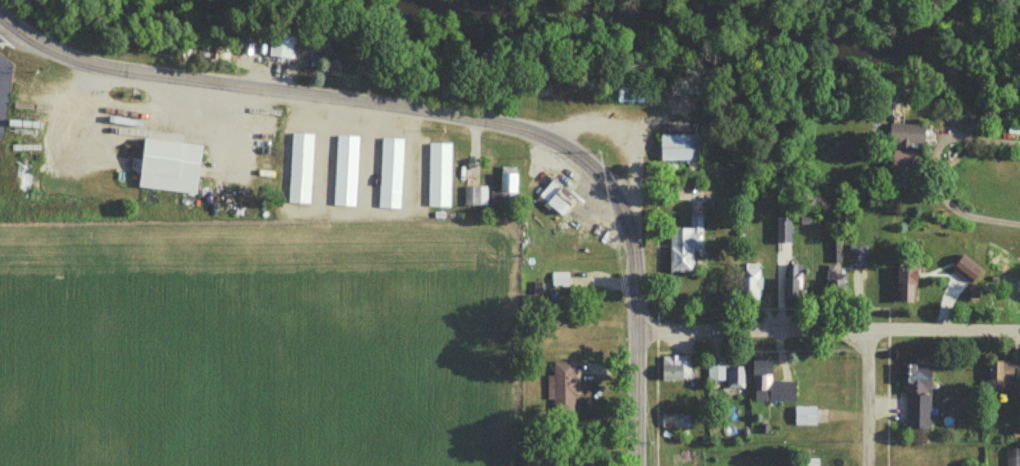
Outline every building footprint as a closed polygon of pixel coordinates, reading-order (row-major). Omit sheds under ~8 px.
[(293,25),(269,25),(269,59),(293,59),(293,25)] [(328,44),(340,71),(357,63),(345,37),(328,44)] [(647,84),(616,84),(616,103),(647,103),(647,84)] [(890,188),(912,189),(914,146),(922,147),(922,126),(888,125),(888,148),(891,148),(890,188)] [(291,132),(288,201),(309,202),(312,133),(291,132)] [(338,135),(335,204),(355,205),(358,136),(338,135)] [(659,161),(698,161),(698,136),(659,136),(659,161)] [(381,138),(378,207),(398,207),(401,139),(381,138)] [(154,140),(200,145),(194,193),(148,188),(154,140)] [(428,143),(427,207),(448,207),(449,143),(428,143)] [(491,193),(491,206),(515,206),(515,174),(499,174),(499,193),(491,193)] [(575,201),(556,186),(550,193),(549,192),(542,200),(562,217),(575,201)] [(485,188),(463,188),(463,206),(485,206),(485,188)] [(669,231),(668,272),(692,272),(692,252),(701,252),(701,218),(689,217),(688,231),(669,231)] [(860,251),(849,251),(849,267),(860,267),(860,251)] [(979,267),(960,255),(951,269),(970,281),(979,267)] [(759,264),(742,264),(742,299),(759,299),(759,264)] [(789,299),(802,299),(801,265),(789,265),(789,299)] [(915,301),(915,267),(904,267),(904,301),(915,301)] [(830,301),(845,301),(845,273),(830,273),(830,301)] [(540,308),(540,283),(532,283),(532,296),(528,296),(528,308),(540,308)] [(689,379),(689,355),(660,355),(660,379),(689,379)] [(794,400),(794,381),(770,381),(769,359),(752,359),(752,401),(794,400)] [(1019,396),(1019,377),(1012,377),(1012,360),(989,360),(989,388),(1010,388),(1010,396),(1019,396)] [(547,399),(553,399),(553,413),(573,413),(573,362),(552,362),(552,375),(547,375),(547,399)] [(707,363),(707,380),(724,380),(724,363),(707,363)] [(901,428),(930,428),(929,363),(901,363),(901,428)] [(727,387),(743,387),(743,366),(727,366),(727,387)] [(794,425),(816,425),(816,407),(794,407),(794,425)] [(660,427),(688,427),(688,414),(660,414),(660,427)] [(1005,447),(1005,465),(1019,465),(1019,447),(1005,447)]
